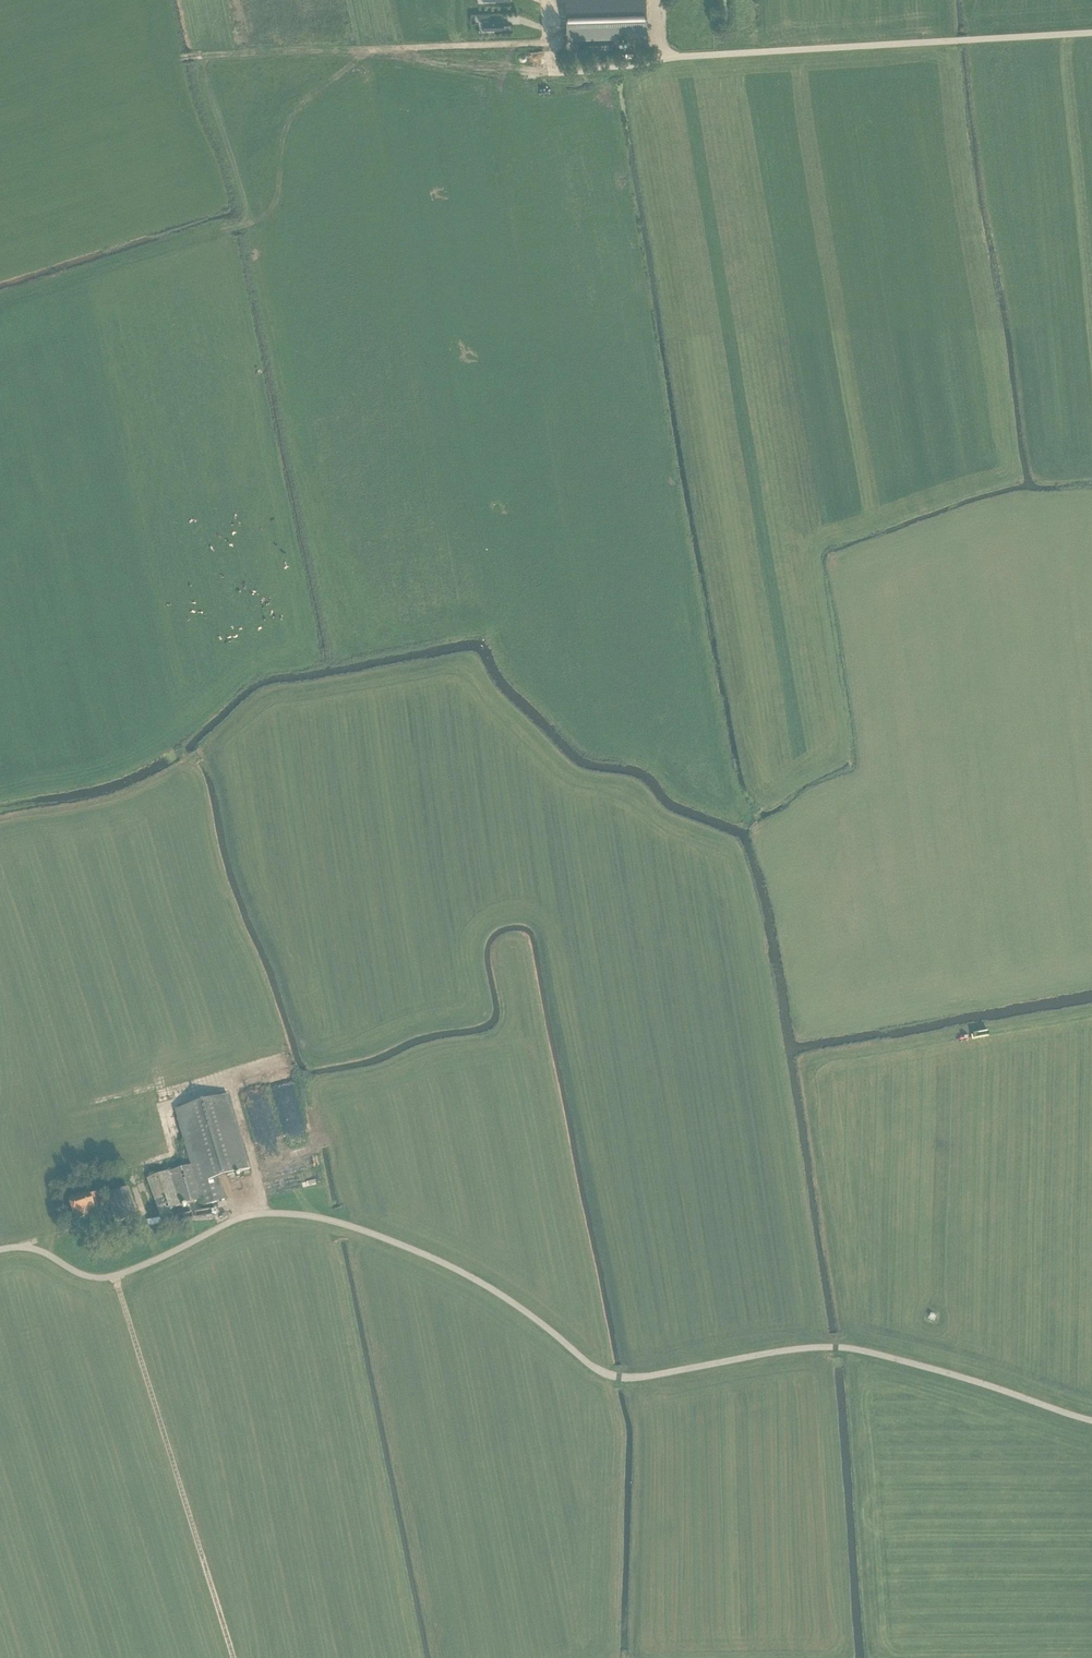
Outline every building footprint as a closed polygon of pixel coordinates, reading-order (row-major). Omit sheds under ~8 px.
[(567,38),(647,36),(646,0),(566,0),(567,38)] [(488,20),(488,29),(503,29),(503,20),(488,20)] [(176,1111),(193,1166),(149,1180),(159,1213),(202,1200),(204,1206),(225,1200),(219,1178),(250,1169),(228,1095),(176,1111)] [(107,1196),(116,1224),(138,1217),(128,1188),(107,1196)] [(97,1212),(97,1211),(104,1208),(99,1193),(91,1195),(90,1192),(69,1200),(76,1220),(97,1212)] [(107,1247),(123,1242),(119,1232),(104,1238),(107,1247)]
